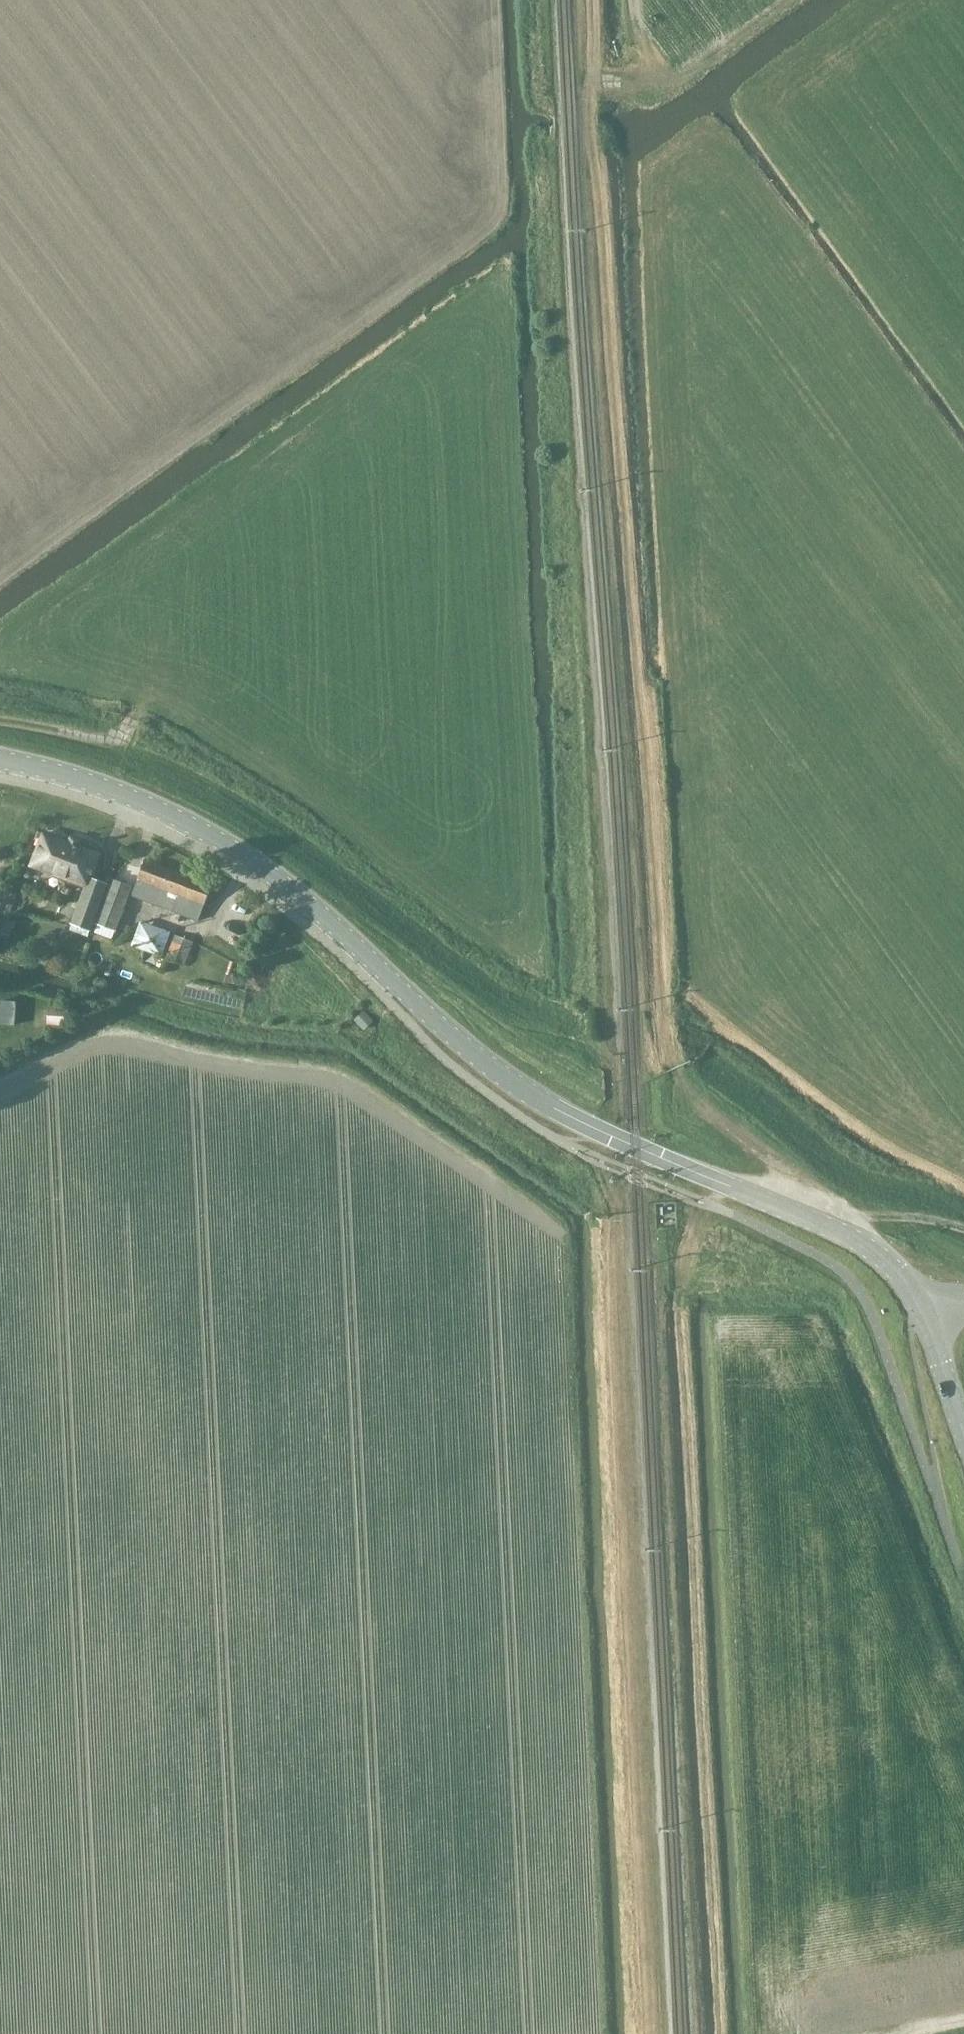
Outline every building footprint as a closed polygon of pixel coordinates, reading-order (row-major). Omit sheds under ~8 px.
[(109,883),(94,878),(102,854),(79,845),(81,840),(69,835),(67,840),(42,831),(28,867),(84,887),(71,923),(91,931),(109,883)] [(203,905),(211,886),(144,861),(137,879),(131,895),(197,921),(203,905)] [(114,930),(131,885),(111,878),(96,923),(114,930)] [(134,922),(126,948),(158,957),(166,932),(134,922)] [(184,965),(193,942),(174,935),(165,957),(184,965)] [(362,1011),(354,1019),(364,1029),(373,1021),(362,1011)]
